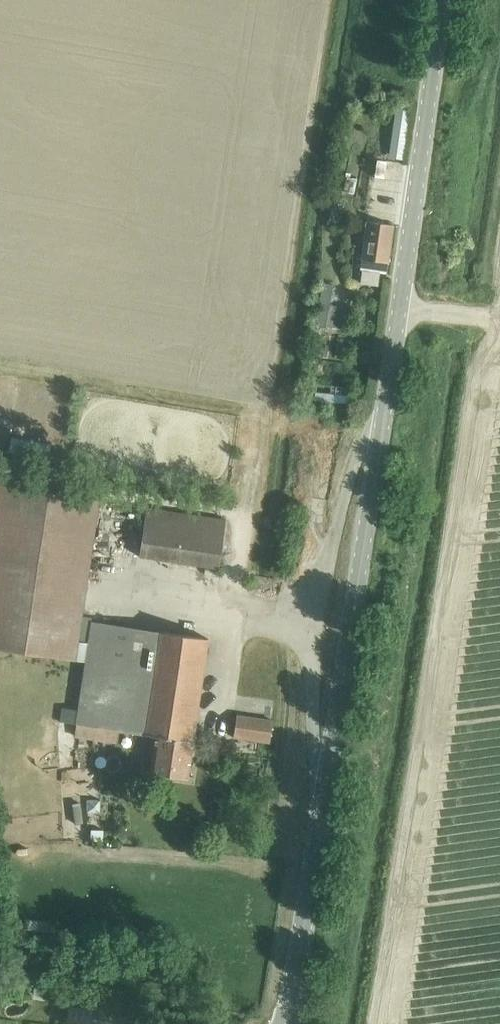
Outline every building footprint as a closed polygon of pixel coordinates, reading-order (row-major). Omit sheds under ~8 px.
[(394,119),(392,133),(406,135),(409,110),(395,108),(394,119)] [(377,162),(375,177),(383,179),(386,163),(377,162)] [(361,258),(359,269),(387,273),(394,225),(366,221),(361,258)] [(322,284),(315,327),(326,328),(333,286),(322,284)] [(362,380),(331,379),(331,395),(362,396),(362,380)] [(12,437),(9,451),(50,460),(53,446),(12,437)] [(74,660),(85,661),(76,724),(155,736),(150,773),(183,778),(186,757),(189,758),(193,756),(194,745),(191,743),(188,743),(203,638),(91,622),(88,643),(76,641),(97,500),(0,485),(0,649),(74,660)] [(139,556),(217,567),(224,520),(146,508),(139,556)] [(116,568),(121,512),(109,511),(105,567),(116,568)] [(76,724),(78,710),(62,708),(60,722),(76,724)] [(234,738),(270,743),(273,720),(237,715),(234,738)] [(67,802),(70,827),(89,825),(88,812),(79,813),(78,801),(67,802)] [(112,830),(111,816),(97,817),(98,831),(112,830)] [(98,1023),(133,1023),(136,1004),(122,1001),(120,1007),(93,1002),(95,993),(72,989),(67,1018),(98,1023)]
